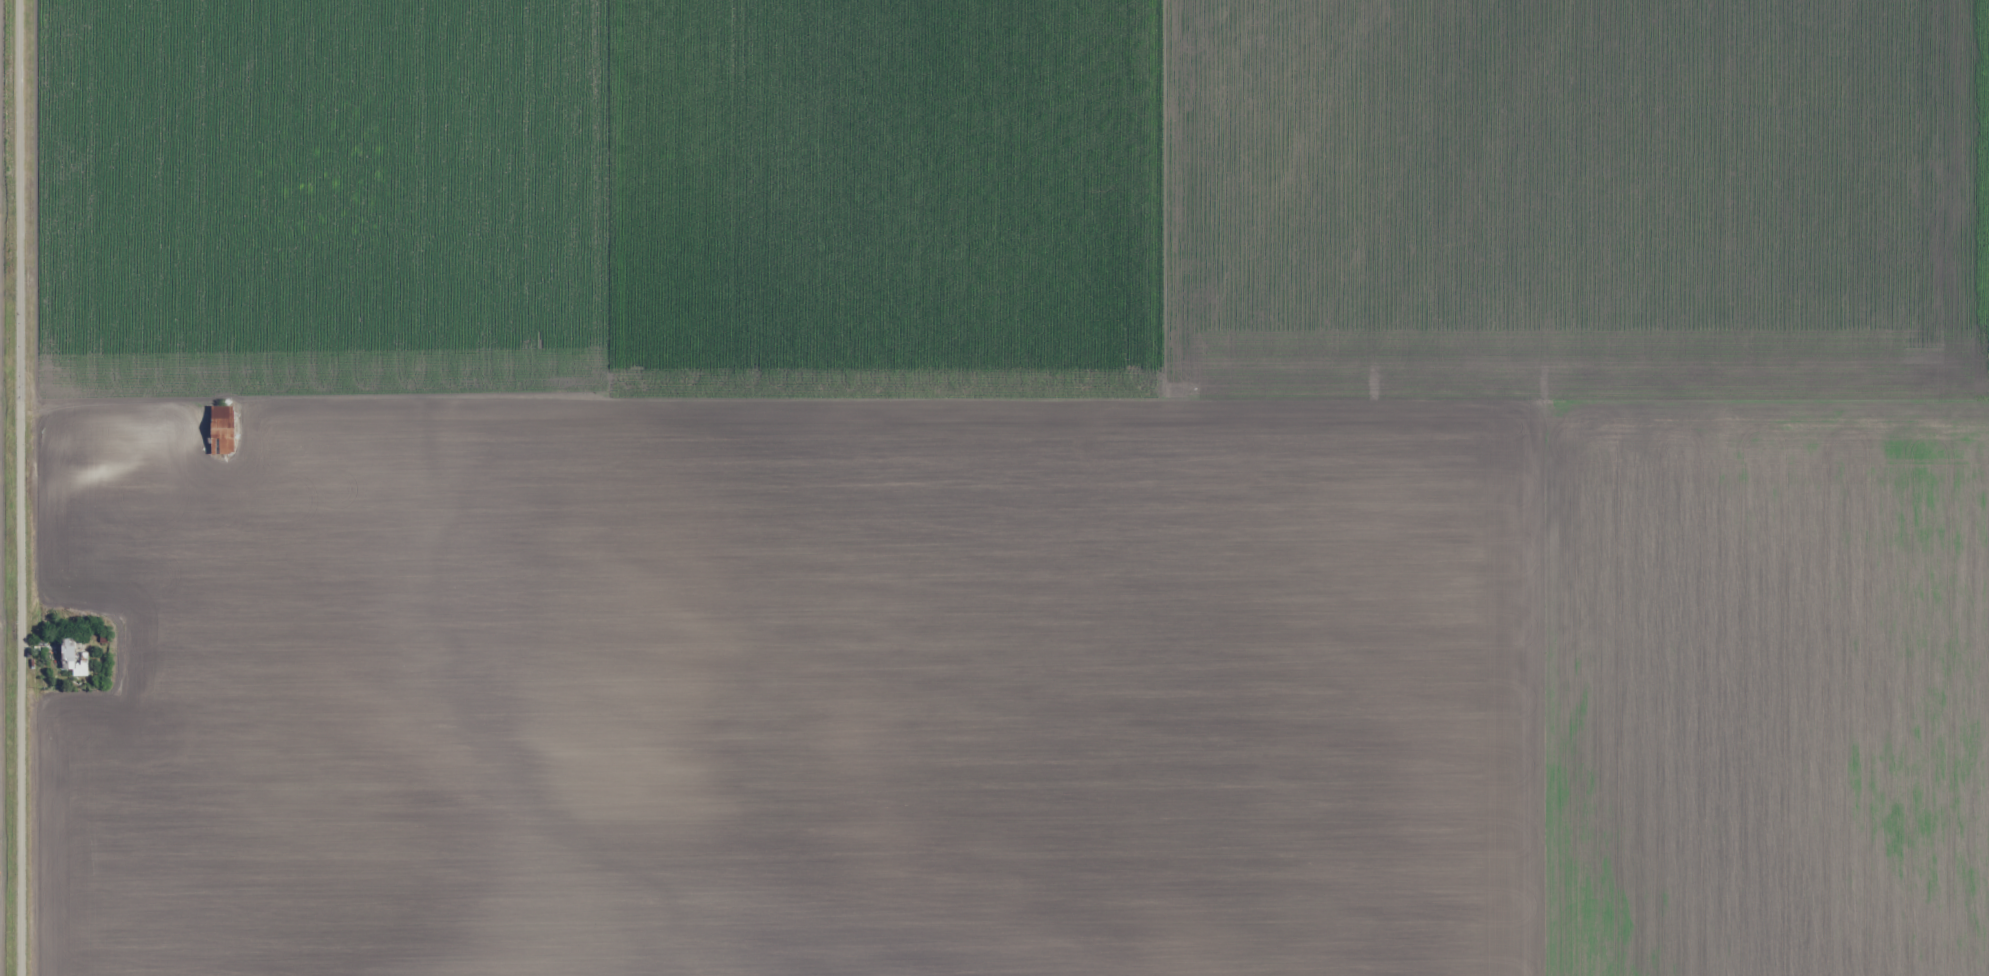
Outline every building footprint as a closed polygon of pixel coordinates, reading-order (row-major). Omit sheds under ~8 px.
[(234,406),(210,406),(210,454),(234,454),(234,406)] [(60,638),(60,670),(71,670),(71,675),(87,675),(87,659),(74,659),(74,638),(60,638)]
